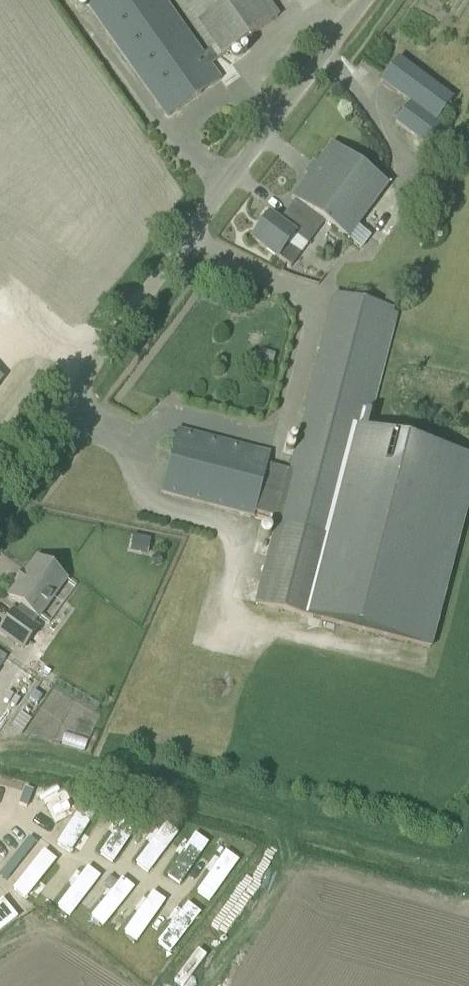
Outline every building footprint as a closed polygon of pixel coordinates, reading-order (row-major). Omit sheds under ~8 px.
[(168,117),(221,80),(210,65),(277,18),(265,0),(177,0),(212,50),(204,56),(164,0),(85,0),(168,117)] [(409,104),(395,123),(434,151),(448,132),(435,123),(453,99),(414,71),(398,59),(380,82),(409,104)] [(295,201),(278,223),(294,236),(307,246),(324,222),(347,240),(388,185),(332,144),(315,166),(317,167),(318,165),(328,172),(317,186),(308,179),(309,177),(308,176),(291,198),(295,201)] [(286,246),(294,236),(278,223),(269,216),(252,239),(277,258),(291,268),(300,256),(286,246)] [(258,604),(314,618),(335,538),(333,537),(361,430),(392,308),(335,294),(290,470),(267,465),(270,454),(177,430),(161,492),(254,516),(255,512),(278,518),(276,523),(278,523),(258,604)] [(361,430),(333,537),(335,538),(314,618),(431,648),(468,501),(468,457),(361,430)] [(53,570),(37,558),(8,597),(20,606),(16,612),(13,611),(0,629),(0,633),(23,650),(38,629),(33,625),(38,618),(47,625),(75,587),(53,570)] [(46,809),(59,797),(48,786),(5,825),(23,845),(53,817),(46,809)] [(90,795),(53,843),(74,859),(110,811),(90,795)] [(125,805),(88,854),(109,869),(146,821),(125,805)] [(160,816),(124,864),(145,880),(181,831),(160,816)] [(195,826),(159,874),(180,890),(216,842),(195,826)] [(230,836),(194,884),(215,900),(251,852),(230,836)] [(48,850),(12,898),(33,914),(69,866),(48,850)] [(84,860),(47,908),(68,924),(105,876),(84,860)] [(119,870),(83,918),(104,934),(140,886),(119,870)] [(154,880),(118,929),(139,944),(175,896),(154,880)] [(20,916),(0,891),(0,931),(20,916)] [(189,891),(153,939),(174,955),(210,907),(189,891)]
